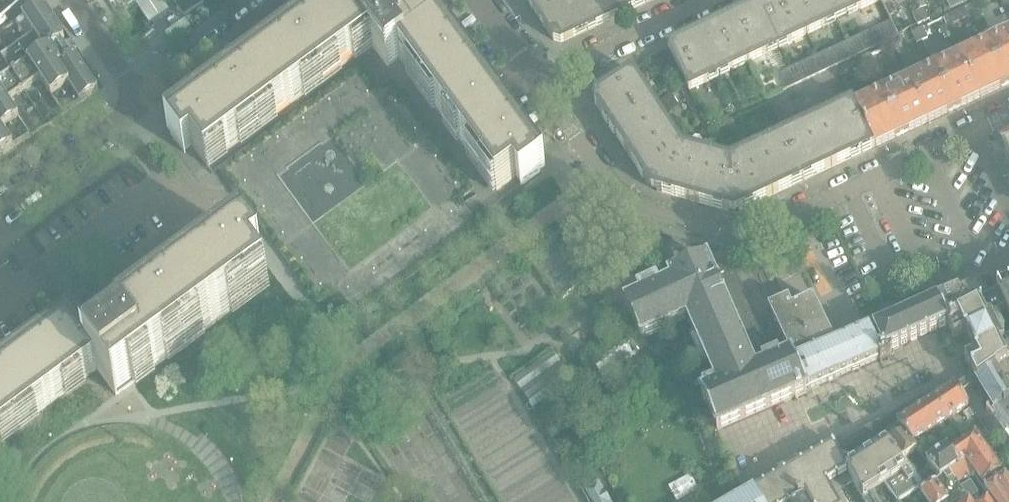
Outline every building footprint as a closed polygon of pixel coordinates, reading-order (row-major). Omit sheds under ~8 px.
[(353,57),(354,57),(352,54),(369,42),(387,67),(389,66),(389,65),(399,58),(496,191),(516,176),(522,184),(520,185),(521,186),(540,172),(521,145),(526,141),(430,11),(421,0),(353,0),(327,19),(323,14),(193,109),(197,115),(170,134),(184,153),(185,152),(184,151),(192,145),(206,165),(212,161),(353,57)] [(605,0),(570,0),(570,1),(562,5),(559,0),(527,0),(553,41),(561,43),(577,36),(574,30),(603,16),(606,22),(613,18),(605,0)] [(613,18),(635,8),(633,3),(638,0),(605,0),(613,18)] [(791,0),(764,0),(727,17),(749,64),(808,36),(791,0)] [(808,36),(879,3),(878,0),(791,0),(808,36)] [(924,0),(913,0),(918,12),(923,23),(933,19),(928,7),(927,7),(924,0)] [(970,0),(944,0),(949,11),(970,0)] [(981,14),(975,3),(970,6),(975,17),(981,14)] [(72,58),(69,54),(77,48),(72,40),(64,46),(61,42),(64,40),(41,5),(22,17),(34,34),(1,56),(13,74),(24,91),(40,81),(63,115),(98,91),(75,56),(72,58)] [(975,17),(970,6),(944,18),(948,27),(969,17),(970,19),(975,17)] [(923,23),(918,12),(912,14),(917,25),(923,23)] [(749,64),(727,17),(668,46),(682,75),(680,75),(688,93),(749,64)] [(892,21),(886,24),(893,40),(899,37),(898,34),(892,21)] [(886,24),(879,27),(887,43),(893,40),(886,24)] [(879,27),(873,30),(880,46),(887,43),(879,27)] [(928,39),(923,27),(917,30),(922,41),(928,39)] [(873,30),(867,33),(874,49),(880,46),(873,30)] [(922,41),(917,30),(912,33),(917,44),(922,41)] [(960,54),(980,97),(1008,83),(1008,32),(960,54)] [(867,33),(860,36),(868,52),(874,49),(867,33)] [(860,36),(854,39),(862,55),(868,52),(860,36)] [(854,39),(848,42),(855,58),(862,55),(854,39)] [(847,42),(842,45),(849,61),(855,58),(848,42),(847,42)] [(938,44),(928,49),(933,61),(944,56),(938,44)] [(842,45),(835,48),(843,63),(849,61),(842,45)] [(835,48),(829,50),(837,66),(843,63),(835,48)] [(829,50),(823,53),(830,69),(837,66),(829,50)] [(676,77),(672,67),(665,53),(652,59),(663,87),(678,80),(676,77)] [(817,56),(824,72),(825,72),(830,69),(823,53),(817,56)] [(980,97),(960,54),(908,79),(928,122),(980,97)] [(30,136),(8,102),(24,91),(13,74),(1,56),(0,57),(0,156),(30,136)] [(817,56),(810,59),(818,75),(824,72),(817,56)] [(877,68),(872,56),(867,59),(872,70),(877,68)] [(810,59),(804,62),(812,78),(818,75),(810,59)] [(872,70),(867,59),(861,62),(866,73),(872,70)] [(804,62),(798,65),(805,81),(812,78),(804,62)] [(473,189),(400,89),(395,82),(382,92),(361,63),(217,169),(242,202),(322,310),(334,301),(349,321),(480,225),(475,217),(487,208),(477,194),(464,203),(460,198),(473,189)] [(798,65),(791,68),(799,84),(805,81),(798,65)] [(791,68),(785,71),(793,87),(799,84),(791,68)] [(628,154),(670,126),(660,111),(634,71),(596,96),(595,103),(604,117),(609,114),(627,141),(622,145),(628,154)] [(785,71),(779,74),(786,88),(786,90),(793,87),(785,71)] [(928,122),(908,79),(854,104),(874,147),(928,122)] [(874,147),(854,104),(853,102),(812,121),(832,166),(841,162),(839,157),(862,146),(868,143),(870,149),(874,147)] [(832,166),(812,121),(750,150),(771,196),(792,185),(789,180),(819,166),(821,172),(832,166)] [(693,202),(706,153),(683,147),(670,126),(628,154),(633,163),(639,160),(652,180),(655,182),(673,190),(672,196),(693,202)] [(771,196),(750,150),(730,160),(706,153),(693,202),(713,207),(715,201),(728,205),(738,204),(760,194),(763,199),(771,196)] [(590,275),(561,235),(560,234),(528,257),(558,298),(590,275)] [(116,395),(267,284),(268,284),(253,264),(260,258),(262,260),(262,259),(248,240),(244,235),(122,325),(103,299),(82,315),(86,320),(71,331),(65,322),(62,324),(64,327),(96,370),(97,369),(116,395)] [(594,364),(603,377),(636,354),(637,355),(649,346),(645,340),(686,321),(693,339),(689,340),(690,341),(684,344),(696,370),(702,368),(706,366),(714,383),(702,389),(703,392),(698,394),(713,428),(716,434),(809,392),(809,391),(880,361),(880,362),(888,358),(886,353),(909,342),(950,324),(952,327),(949,328),(954,338),(964,333),(965,334),(967,334),(974,348),(974,349),(976,353),(975,355),(975,356),(965,361),(970,370),(971,370),(972,372),(970,374),(969,377),(970,378),(964,382),(956,388),(961,396),(970,390),(975,386),(978,384),(981,389),(981,390),(993,411),(1007,401),(999,383),(1008,377),(1008,317),(997,292),(989,278),(937,300),(901,316),(884,324),(835,345),(813,299),(791,309),(788,299),(769,308),(769,307),(768,307),(767,307),(785,345),(770,352),(732,265),(723,269),(721,265),(716,268),(717,271),(713,273),(707,261),(707,260),(669,277),(672,283),(658,289),(656,283),(639,291),(641,297),(626,304),(627,308),(629,312),(638,333),(615,350),(594,364)] [(1004,289),(997,292),(1008,317),(1008,287),(1004,289)] [(59,397),(96,370),(64,327),(0,375),(0,440),(59,397)] [(999,383),(1007,401),(1008,403),(1008,377),(999,383)] [(968,406),(961,396),(956,388),(954,386),(932,400),(946,422),(969,407),(969,406),(968,406)] [(946,422),(932,400),(931,398),(923,396),(889,415),(897,425),(913,444),(946,422)] [(1007,401),(993,411),(992,412),(1008,436),(1008,403),(1007,401)] [(843,461),(874,441),(897,425),(889,415),(835,446),(834,444),(801,462),(793,457),(783,462),(784,472),(753,490),(754,490),(760,501),(792,501),(806,495),(810,501),(838,501),(827,482),(848,470),(843,461)] [(898,501),(919,489),(921,492),(933,485),(942,480),(937,475),(925,483),(907,458),(917,449),(913,444),(897,425),(874,441),(843,461),(848,470),(864,501),(898,501)] [(1002,474),(975,435),(964,441),(950,451),(947,446),(926,462),(937,475),(942,480),(950,476),(967,466),(975,476),(981,486),(1002,474)] [(978,501),(977,499),(979,497),(971,485),(961,490),(958,485),(975,476),(967,466),(950,476),(967,501),(976,501),(978,501)] [(1002,474),(981,486),(985,491),(990,499),(992,501),(1008,501),(1008,484),(1002,474)] [(942,480),(933,485),(945,501),(957,501),(961,499),(964,501),(963,501),(967,501),(950,476),(942,480)] [(584,492),(590,501),(611,501),(599,482),(594,485),(594,486),(584,492)] [(933,485),(921,492),(927,501),(945,501),(933,485)] [(754,490),(733,501),(760,501),(754,490)]
